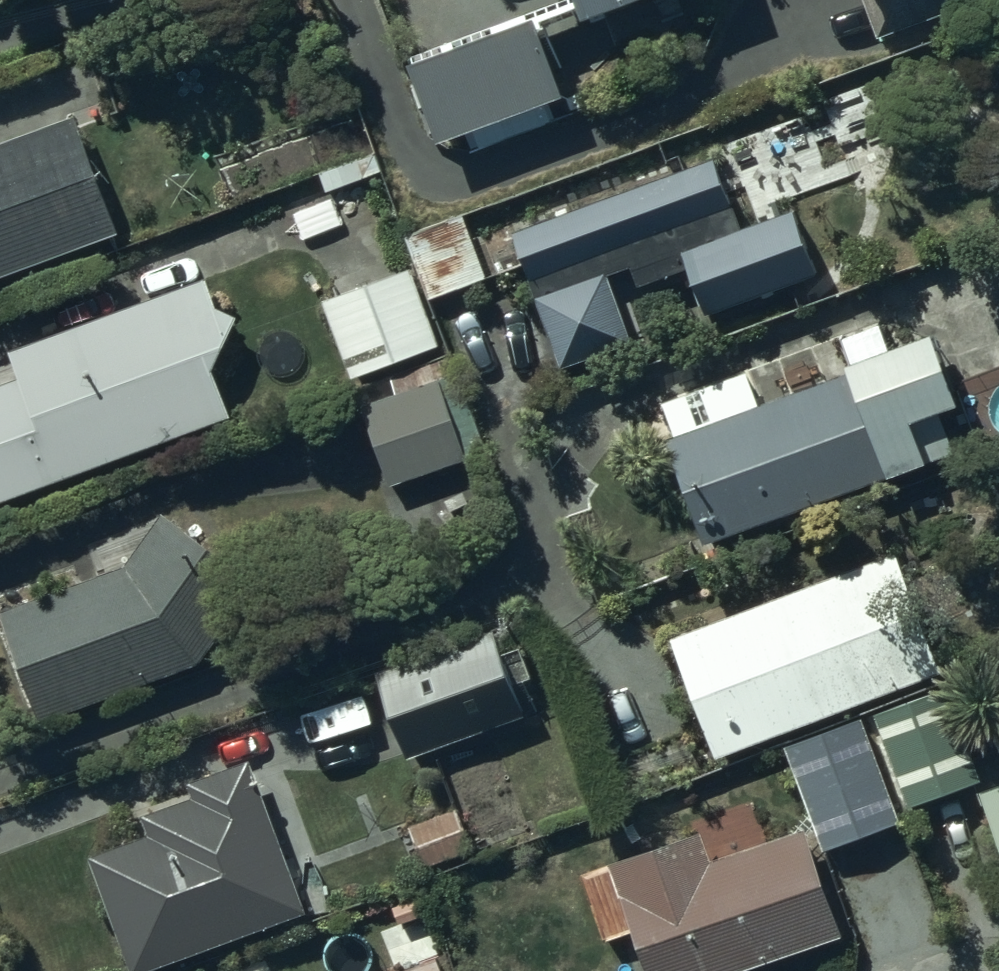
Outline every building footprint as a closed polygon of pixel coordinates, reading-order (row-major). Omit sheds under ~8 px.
[(579,14),(617,0),(574,0),(579,14)] [(874,36),(974,0),(862,0),(874,36)] [(538,30),(531,12),(403,59),(434,142),(562,94),(538,30)] [(0,141),(0,277),(116,234),(71,115),(0,141)] [(509,232),(559,367),(631,340),(607,275),(627,268),(634,286),(683,268),(701,318),(814,276),(789,207),(737,226),(712,157),(509,232)] [(410,264),(425,302),(488,277),(462,211),(399,236),(410,264)] [(425,302),(410,264),(319,300),(349,378),(441,342),(425,302)] [(226,414),(209,370),(235,360),(203,276),(5,351),(14,374),(0,379),(0,500),(226,414)] [(662,439),(701,544),(952,451),(937,411),(954,404),(927,331),(839,363),(842,372),(758,403),(745,370),(658,402),(671,436),(662,439)] [(359,405),(387,486),(483,454),(449,356),(389,376),(394,393),(359,405)] [(0,610),(0,617),(40,723),(197,662),(257,580),(160,510),(120,565),(0,610)] [(666,636),(711,758),(943,671),(897,550),(666,636)] [(372,675),(404,758),(523,712),(491,629),(372,675)] [(944,684),(871,713),(908,805),(981,776),(944,684)] [(862,718),(782,748),(820,849),(900,819),(862,718)] [(128,970),(145,970),(305,910),(247,756),(183,780),(189,795),(139,814),(146,831),(84,855),(128,970)] [(998,850),(998,788),(979,796),(998,850)] [(456,807),(406,825),(421,868),(471,851),(456,807)] [(645,970),(730,970),(840,930),(800,824),(710,858),(698,827),(604,862),(645,970)] [(437,954),(391,970),(443,970),(437,954)]
